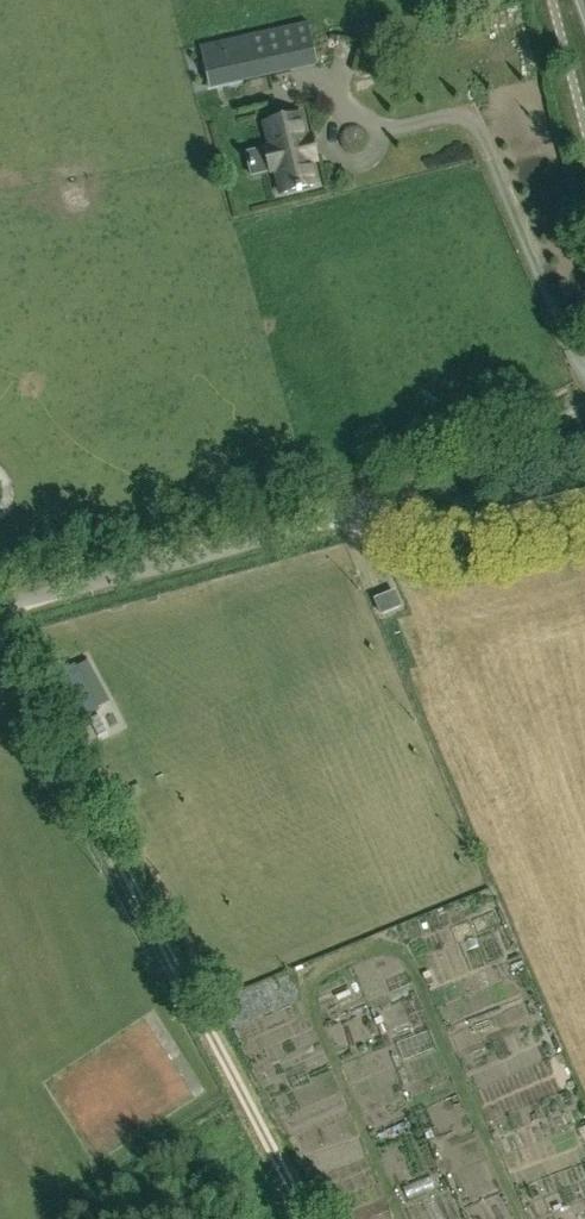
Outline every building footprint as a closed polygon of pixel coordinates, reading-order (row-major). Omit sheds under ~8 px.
[(202,46),(212,91),(287,75),(285,66),(316,59),(310,31),(278,38),(277,30),(202,46)] [(317,185),(300,115),(264,124),(281,193),(317,185)] [(395,590),(374,598),(380,615),(402,607),(395,590)] [(76,667),(55,678),(76,718),(97,707),(76,667)]
